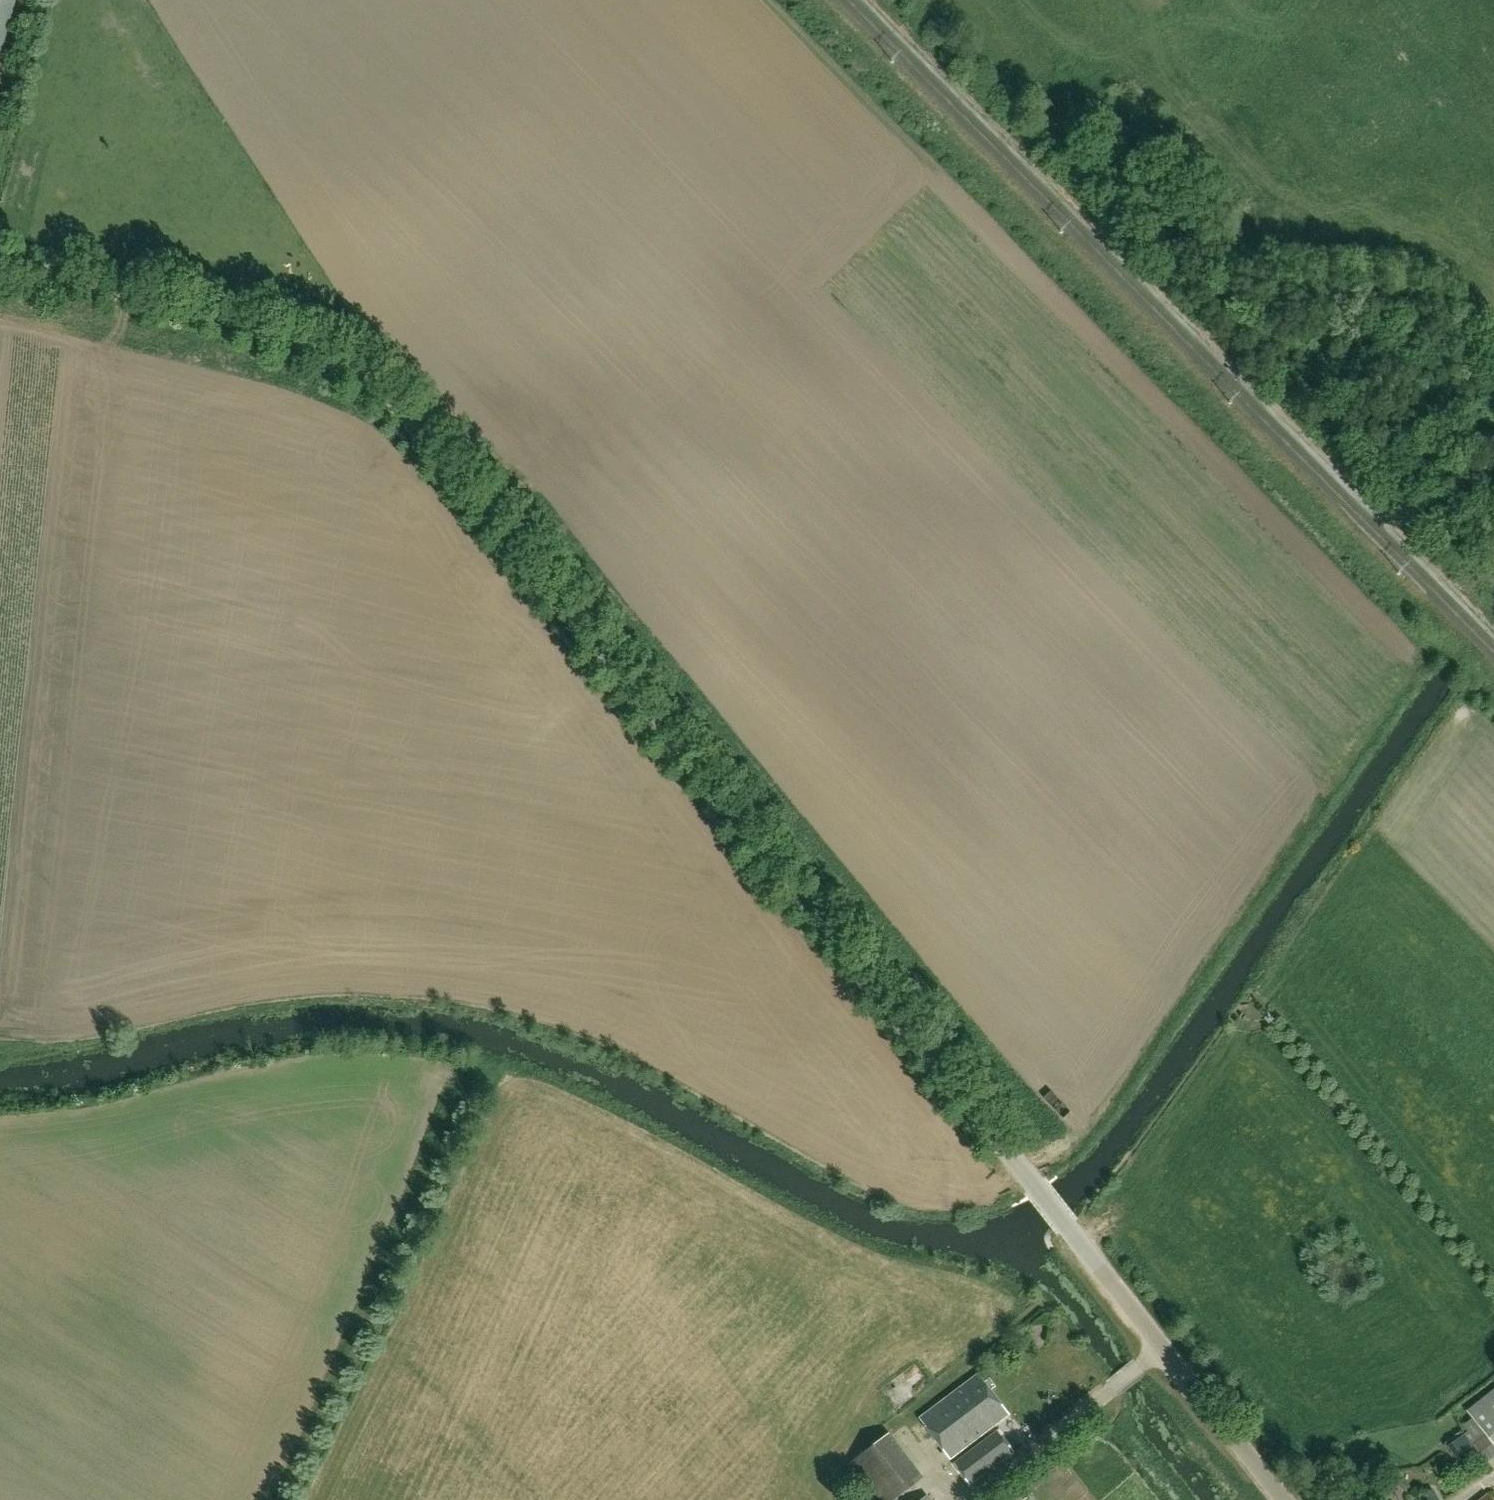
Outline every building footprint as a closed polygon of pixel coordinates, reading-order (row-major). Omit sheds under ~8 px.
[(23,0),(0,0),(0,83),(23,0)] [(1008,1413),(979,1375),(910,1428),(921,1442),(933,1433),(951,1457),(987,1430),(991,1436),(956,1463),(971,1483),(1013,1450),(993,1424),(1008,1413)] [(1467,1412),(1493,1446),(1493,1390),(1467,1412)] [(881,1499),(895,1499),(923,1478),(889,1433),(852,1462),(881,1499)]
